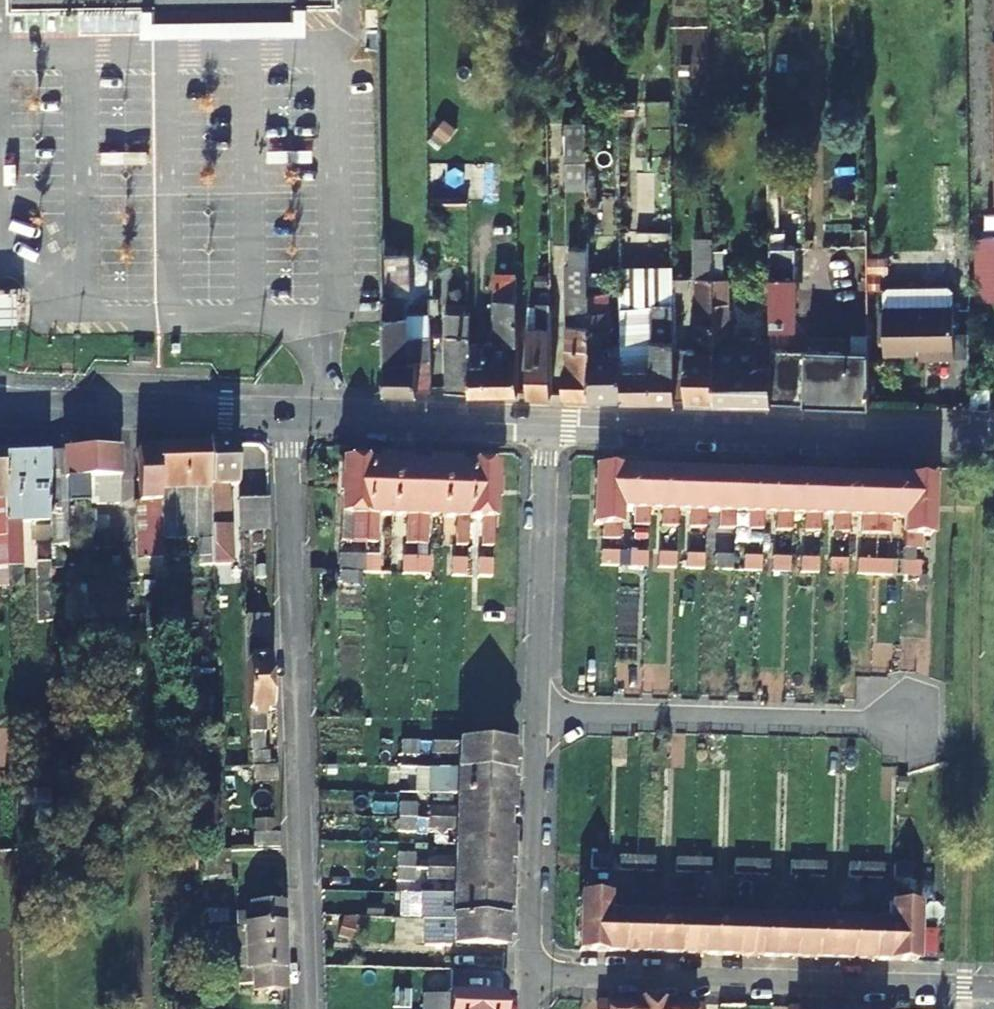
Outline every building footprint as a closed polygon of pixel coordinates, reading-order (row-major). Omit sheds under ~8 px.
[(301,4),(154,6),(155,20),(302,19),(301,4)] [(381,24),(381,13),(370,14),(370,24),(381,24)] [(636,116),(636,102),(617,102),(618,115),(636,116)] [(671,229),(670,102),(644,102),(645,214),(652,215),(652,229),(671,229)] [(585,194),(585,172),(560,172),(560,194),(585,194)] [(603,281),(604,226),(586,226),(586,231),(588,396),(621,397),(620,349),(613,349),(613,323),(609,323),(609,291),(606,291),(605,281),(603,281)] [(562,394),(588,396),(586,231),(575,231),(575,244),(565,244),(566,364),(562,364),(562,394)] [(794,326),(794,247),(784,248),(784,233),(768,233),(770,328),(772,402),(869,405),(868,335),(851,335),(851,351),(805,350),(794,326)] [(714,339),(713,236),(693,236),(695,348),(674,348),(675,400),(715,401),(714,339)] [(672,278),(672,264),(620,264),(620,349),(621,397),(630,398),(675,400),(674,348),(673,293),(638,294),(637,278),(672,278)] [(528,393),(551,394),(549,270),(539,270),(539,282),(536,282),(535,303),(530,303),(529,324),(527,324),(528,390),(528,393)] [(470,339),(469,278),(445,278),(446,390),(471,391),(470,339)] [(516,278),(494,278),(494,297),(517,297),(516,278)] [(0,281),(0,329),(26,329),(26,281),(0,281)] [(883,291),(883,306),(883,353),(935,353),(935,358),(953,357),(952,306),(952,291),(947,286),(887,287),(883,291)] [(408,296),(384,295),(385,389),(419,390),(420,389),(431,390),(430,314),(408,314),(408,296)] [(519,390),(517,297),(494,297),(495,339),(470,339),(471,391),(519,390)] [(756,338),(714,339),(715,401),(772,402),(770,328),(756,329),(756,338)] [(990,408),(991,387),(970,387),(970,408),(990,408)] [(228,565),(227,548),(224,487),(235,487),(234,442),(207,443),(207,450),(212,566),(228,565)] [(207,450),(157,451),(160,540),(174,540),(174,538),(197,537),(198,566),(212,566),(207,450)] [(136,541),(160,540),(157,451),(138,452),(139,505),(134,505),(136,541)] [(55,455),(55,463),(48,464),(50,523),(51,547),(67,547),(66,507),(66,504),(115,502),(115,481),(117,481),(116,453),(55,455)] [(3,456),(5,524),(50,523),(48,464),(47,455),(3,456)] [(8,588),(5,524),(3,456),(0,456),(0,588),(8,588)] [(353,543),(353,540),(367,540),(369,465),(369,464),(342,463),(340,543),(353,543)] [(367,540),(367,543),(379,543),(380,516),(392,516),(394,466),(369,465),(367,540)] [(416,545),(419,467),(394,466),(392,516),(405,516),(405,545),(416,545)] [(442,518),(443,467),(419,467),(416,545),(428,545),(429,517),(442,518)] [(467,519),(469,468),(443,467),(442,518),(455,518),(454,546),(466,546),(467,519)] [(492,547),(494,468),(469,468),(467,519),(481,520),(480,547),(492,547)] [(620,509),(621,475),(595,474),(593,527),(603,528),(603,541),(619,541),(620,509)] [(648,509),(649,476),(621,475),(620,509),(634,509),(634,526),(647,527),(648,509)] [(677,510),(678,476),(649,476),(648,509),(662,510),(662,527),(676,527),(677,510)] [(706,512),(707,478),(678,476),(677,510),(690,511),(690,528),(705,528),(706,512)] [(735,513),(736,479),(707,478),(706,512),(720,513),(720,529),(733,530),(735,513)] [(763,514),(764,479),(736,479),(735,513),(748,513),(747,531),(762,531),(763,514)] [(790,515),(792,481),(764,479),(763,514),(776,515),(776,532),(790,532),(790,515)] [(818,516),(820,481),(792,481),(790,515),(804,516),(804,532),(817,533),(818,516)] [(847,517),(848,482),(820,481),(818,516),(833,516),(832,534),(847,534),(847,517)] [(874,534),(876,483),(848,482),(847,517),(861,517),(861,534),(874,534)] [(904,518),(905,484),(876,483),(874,534),(890,534),(891,518),(904,518)] [(904,518),(904,551),(920,551),(920,537),(929,537),(929,504),(930,485),(905,484),(904,518)] [(268,530),(267,499),(240,499),(241,531),(268,530)] [(453,542),(453,519),(442,518),(442,542),(453,542)] [(54,656),(51,547),(35,547),(40,656),(54,656)] [(236,547),(227,548),(228,565),(237,564),(236,547)] [(618,568),(618,553),(601,553),(600,568),(618,568)] [(646,569),(646,553),(630,553),(630,568),(646,569)] [(674,570),(675,554),(659,554),(659,569),(674,570)] [(704,571),(705,555),(689,555),(688,571),(704,571)] [(732,572),(732,556),(716,555),(716,571),(732,572)] [(366,573),(366,556),(340,556),(339,573),(366,573)] [(366,573),(378,574),(379,557),(366,556),(366,573)] [(760,572),(761,557),(744,556),(744,572),(759,572),(760,572)] [(788,574),(788,559),(773,557),(772,573),(788,574)] [(415,575),(416,558),(403,558),(402,575),(415,575)] [(415,575),(429,576),(429,559),(416,558),(415,575)] [(465,577),(465,560),(452,559),(452,577),(465,577)] [(815,575),(816,559),(802,559),(801,574),(815,575)] [(478,578),(491,578),(491,560),(478,560),(478,578)] [(845,576),(846,560),(830,560),(830,575),(845,576)] [(872,576),(873,561),(857,561),(857,576),(872,576)] [(891,577),(892,562),(873,561),(872,576),(891,577)] [(920,578),(920,563),(903,563),(903,578),(920,578)] [(69,620),(71,620),(99,619),(125,619),(125,584),(68,585),(69,620)] [(71,634),(99,633),(99,619),(71,620),(71,634)] [(265,711),(270,711),(267,640),(246,641),(250,734),(266,733),(265,711)] [(616,666),(615,693),(630,694),(630,667),(630,666),(616,666)] [(630,667),(630,694),(642,695),(643,667),(630,667)] [(668,669),(652,669),(651,695),(667,695),(668,669)] [(725,761),(725,735),(717,734),(717,760),(725,761)] [(731,761),(732,740),(734,740),(732,735),(725,735),(725,761),(731,761)] [(401,757),(418,757),(418,742),(401,742),(401,757)] [(432,755),(458,756),(458,770),(508,772),(511,772),(511,746),(432,743),(432,755)] [(268,767),(267,754),(251,754),(252,768),(268,767)] [(417,768),(400,767),(400,782),(416,782),(417,768)] [(458,770),(430,768),(430,780),(457,781),(457,795),(507,796),(508,772),(458,770)] [(507,822),(507,796),(457,795),(456,810),(430,809),(429,819),(507,822)] [(416,806),(399,806),(398,818),(416,819),(416,806)] [(398,818),(398,831),(416,831),(416,819),(398,818)] [(506,847),(507,822),(429,819),(429,830),(456,831),(455,845),(506,847)] [(280,850),(279,836),(255,837),(255,850),(280,850)] [(505,872),(506,847),(455,845),(455,859),(427,859),(427,870),(505,872)] [(200,856),(201,882),(231,881),(230,851),(223,851),(200,852),(200,856)] [(414,856),(397,855),(397,869),(414,869),(414,856)] [(607,869),(608,857),(591,856),(591,869),(607,869)] [(637,857),(621,857),(621,871),(637,871),(637,857)] [(654,871),(654,858),(637,857),(637,871),(654,871)] [(695,859),(678,859),(678,872),(694,873),(695,859)] [(709,873),(709,860),(695,859),(694,873),(709,873)] [(750,862),(735,861),(735,874),(750,875),(750,862)] [(767,875),(767,863),(750,862),(750,875),(767,875)] [(808,864),(793,863),(792,876),(807,877),(808,864)] [(823,877),(823,864),(808,864),(807,877),(823,877)] [(865,879),(865,866),(852,865),(851,878),(865,879)] [(880,880),(880,866),(865,866),(865,879),(880,880)] [(909,880),(909,867),(893,866),(892,880),(909,880)] [(397,869),(396,881),(414,882),(414,869),(397,869)] [(504,897),(505,872),(427,870),(427,880),(454,881),(454,896),(504,897)] [(606,897),(607,884),(591,883),(590,896),(581,897),(579,951),(605,952),(606,897)] [(908,907),(908,894),(892,893),(890,925),(889,961),(915,961),(916,908),(908,907)] [(504,897),(454,896),(453,909),(425,908),(425,920),(427,920),(452,920),(503,921),(504,897)] [(636,901),(636,898),(606,897),(605,952),(634,953),(636,901)] [(676,918),(662,918),(661,954),(690,955),(693,901),(677,900),(676,918)] [(662,918),(663,903),(636,901),(634,953),(661,954),(662,918)] [(708,901),(693,901),(690,955),(719,956),(720,920),(708,920),(708,901)] [(732,921),(720,920),(719,956),(747,957),(749,902),(733,902),(732,921)] [(765,902),(749,902),(747,957),(775,957),(776,922),(765,921),(765,902)] [(791,922),(776,922),(775,957),(803,959),(806,904),(791,904),(791,922)] [(822,905),(806,904),(803,959),(834,959),(835,923),(822,923),(822,905)] [(242,930),(243,950),(283,949),(282,906),(250,907),(250,914),(235,915),(235,930),(242,930)] [(412,907),(396,906),(396,920),(413,920),(412,907)] [(849,924),(835,923),(834,959),(861,960),(863,907),(850,906),(849,924)] [(879,907),(863,907),(861,960),(889,961),(890,925),(878,925),(879,907)] [(505,921),(503,921),(452,920),(427,920),(426,934),(425,934),(424,946),(504,948),(505,921)] [(220,931),(205,932),(206,951),(220,951),(220,931)] [(283,949),(243,950),(243,969),(237,969),(238,985),(252,985),(253,991),(285,991),(283,949)] [(220,951),(206,951),(207,968),(221,967),(220,951)] [(406,1008),(409,1008),(410,995),(393,995),(393,1008),(406,1008)] [(450,1008),(502,1008),(502,999),(422,996),(422,1007),(450,1008)]
